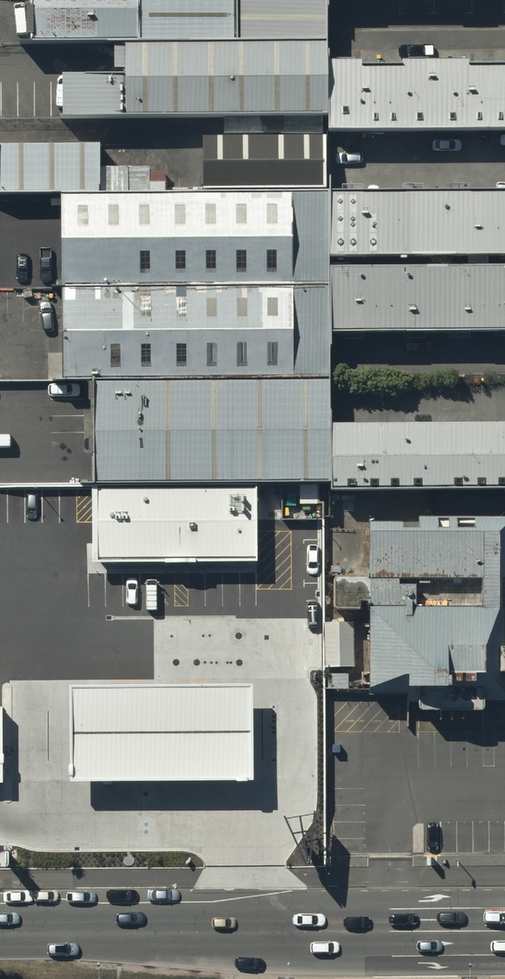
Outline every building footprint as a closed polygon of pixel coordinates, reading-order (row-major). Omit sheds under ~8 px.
[(235,52),(235,0),(25,0),(27,53),(105,52),(235,52)] [(324,52),(324,0),(235,0),(235,52),(324,52)] [(51,126),(331,122),(330,65),(324,52),(235,52),(105,52),(106,83),(51,83),(51,126)] [(331,122),(332,137),(504,136),(504,65),(330,65),(331,122)] [(0,151),(0,198),(59,200),(107,200),(110,150),(0,151)] [(59,200),(59,287),(328,286),(327,199),(107,200),(59,200)] [(327,199),(328,286),(327,341),(504,341),(504,199),(327,199)] [(94,381),(327,381),(327,341),(328,286),(59,287),(60,358),(60,382),(94,381)] [(327,381),(94,381),(94,486),(327,486),(327,428),(327,381)] [(327,486),(334,495),(504,494),(504,427),(327,428),(327,486)] [(257,490),(89,490),(89,568),(257,568),(257,490)] [(504,616),(504,517),(503,517),(499,522),(499,523),(417,523),(417,532),(401,532),(401,530),(367,529),(367,584),(332,584),(332,620),(359,620),(359,612),(368,612),(367,704),(405,704),(405,707),(430,707),(431,721),(483,721),(483,707),(504,707),(504,659),(504,616)] [(353,628),(324,628),(324,671),(353,671),(353,628)] [(252,690),(72,691),(73,792),(253,791),(252,690)]
